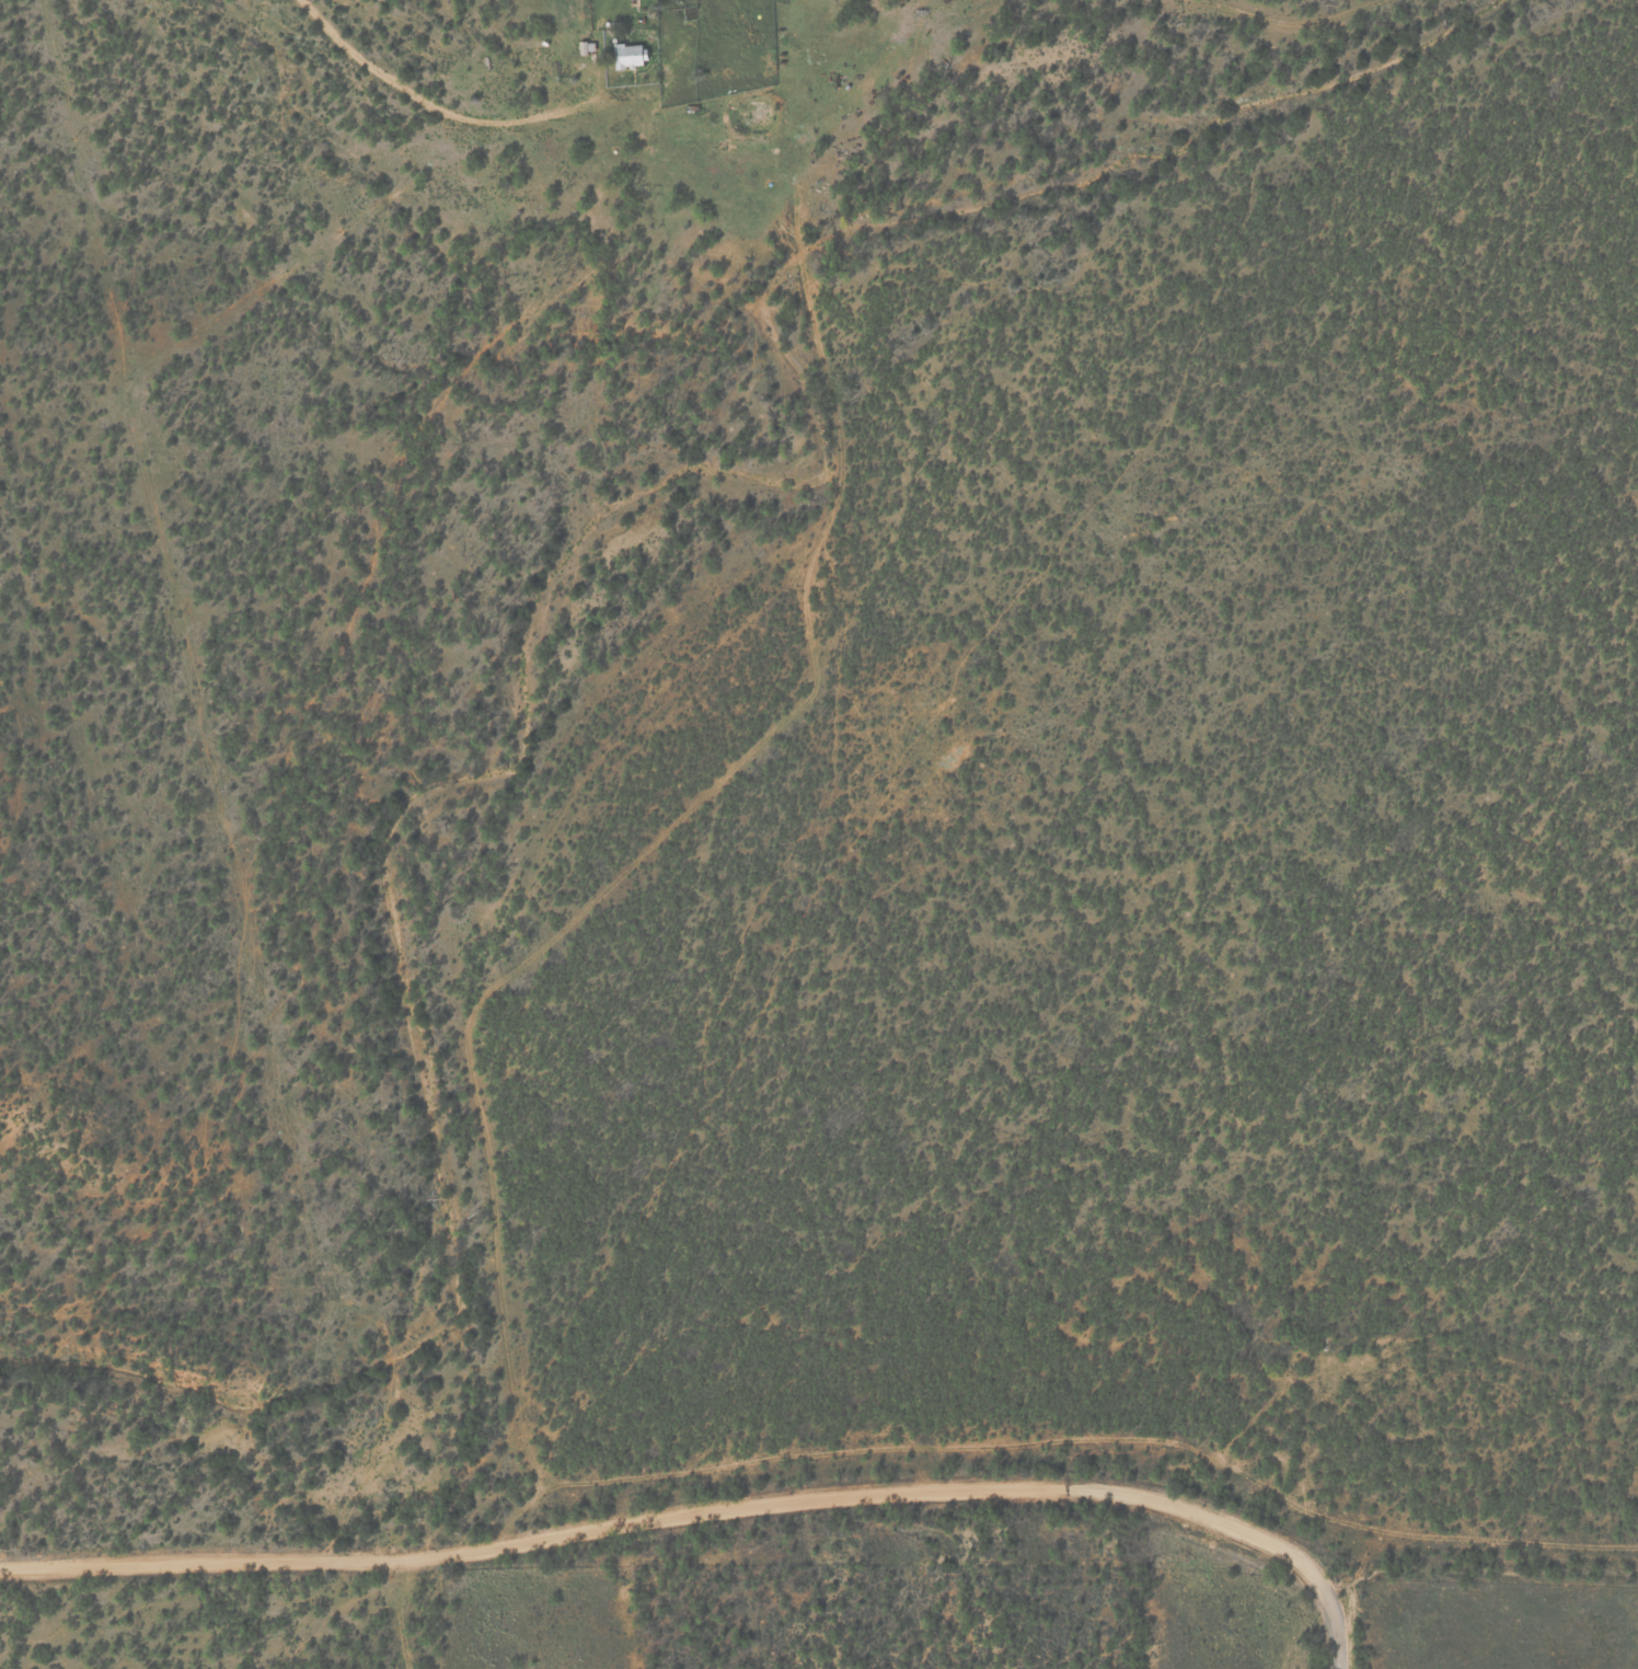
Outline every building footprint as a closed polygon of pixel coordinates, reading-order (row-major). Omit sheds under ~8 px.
[(616,46),(616,68),(649,67),(648,45),(616,46)]
